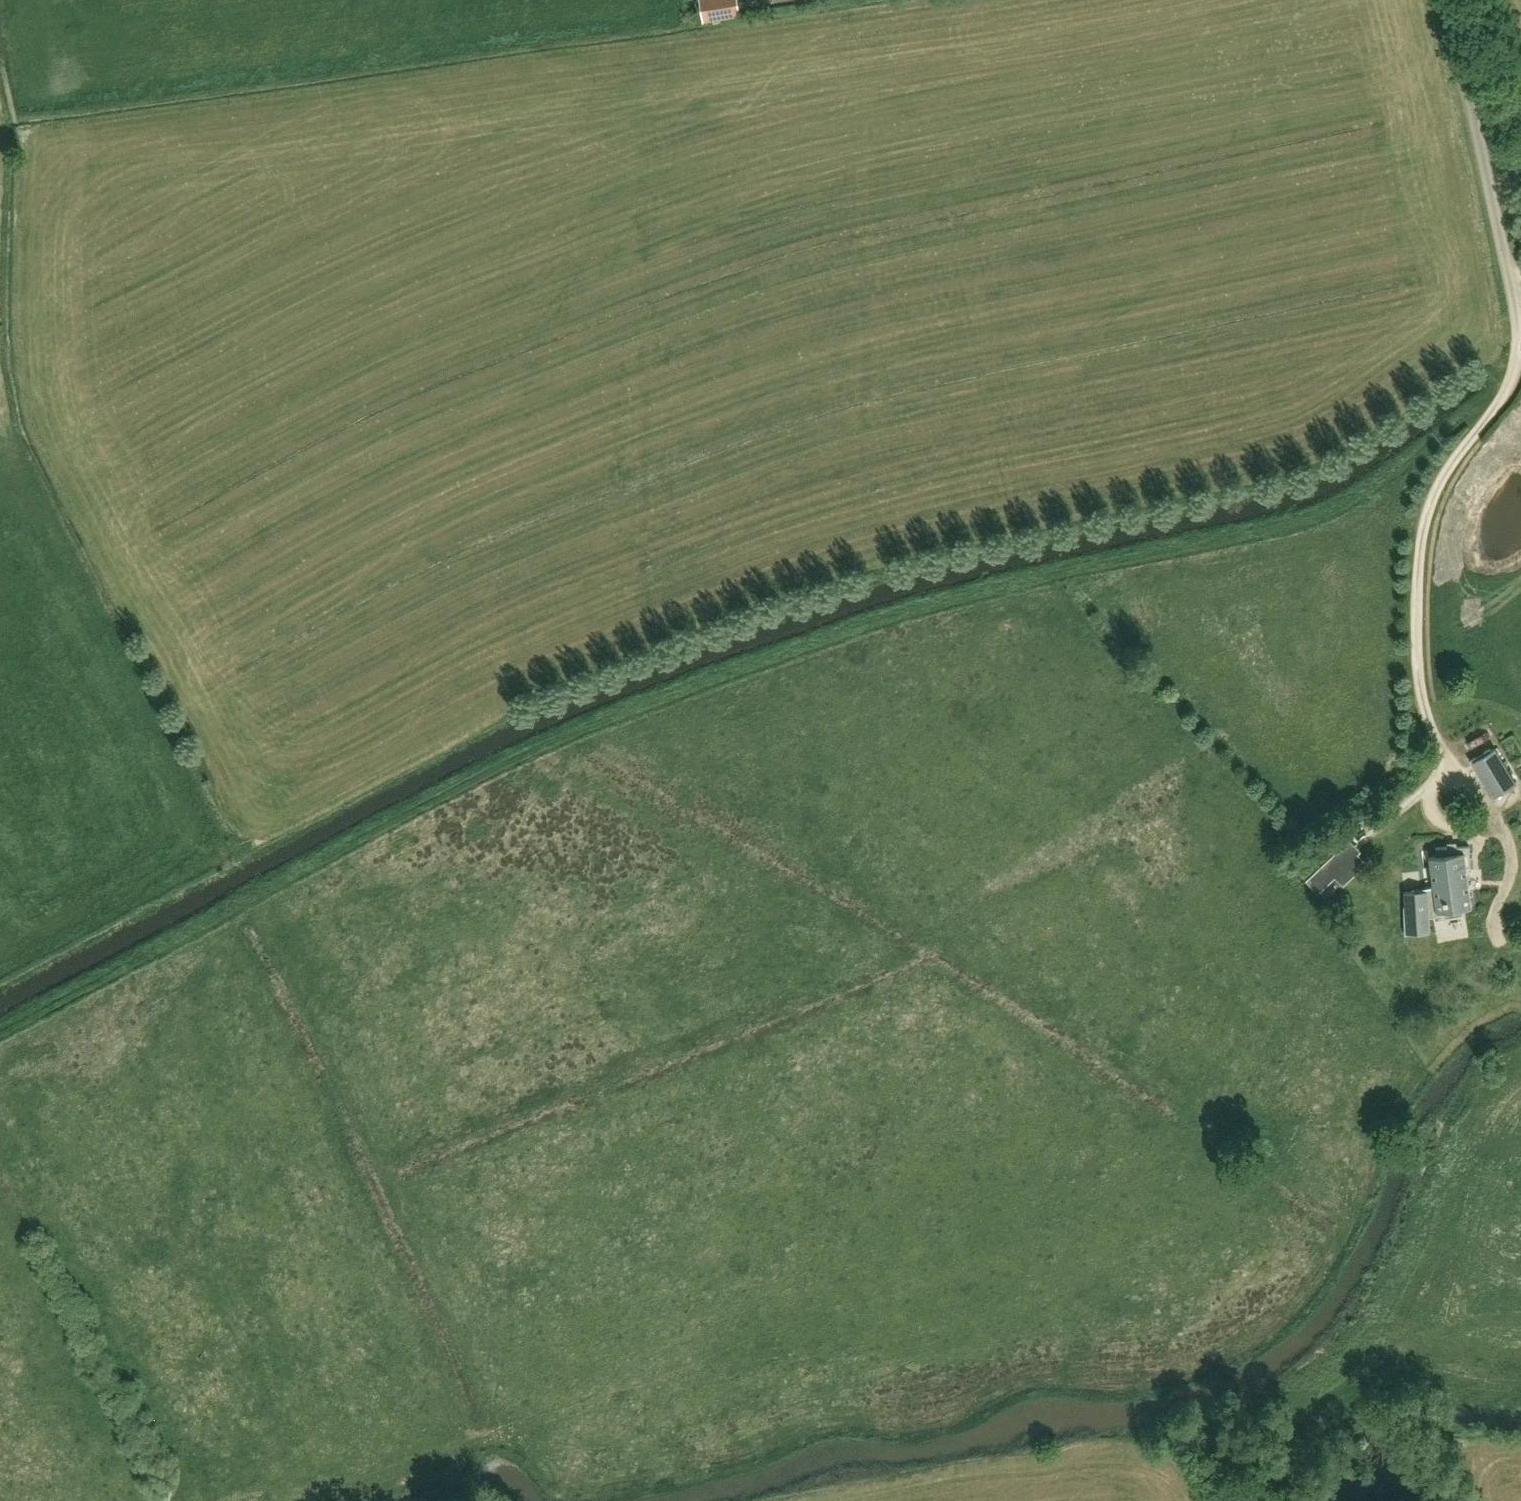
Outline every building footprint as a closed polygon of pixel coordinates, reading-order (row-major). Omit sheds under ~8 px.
[(739,0),(700,0),(703,20),(741,14),(739,0)] [(1495,748),(1492,750),(1491,748),(1469,761),(1484,785),(1487,784),(1494,797),(1517,784),(1495,748)] [(1497,812),(1520,797),(1514,788),(1490,803),(1497,812)] [(1337,827),(1294,851),(1302,865),(1317,857),(1323,867),(1350,852),(1337,827)] [(1468,878),(1470,878),(1470,846),(1437,847),(1437,850),(1434,850),(1434,857),(1430,857),(1430,850),(1421,851),(1426,888),(1412,890),(1413,891),(1404,892),(1405,906),(1404,907),(1405,934),(1424,934),(1424,933),(1430,932),(1430,917),(1464,911),(1464,908),(1472,907),(1468,878)]
